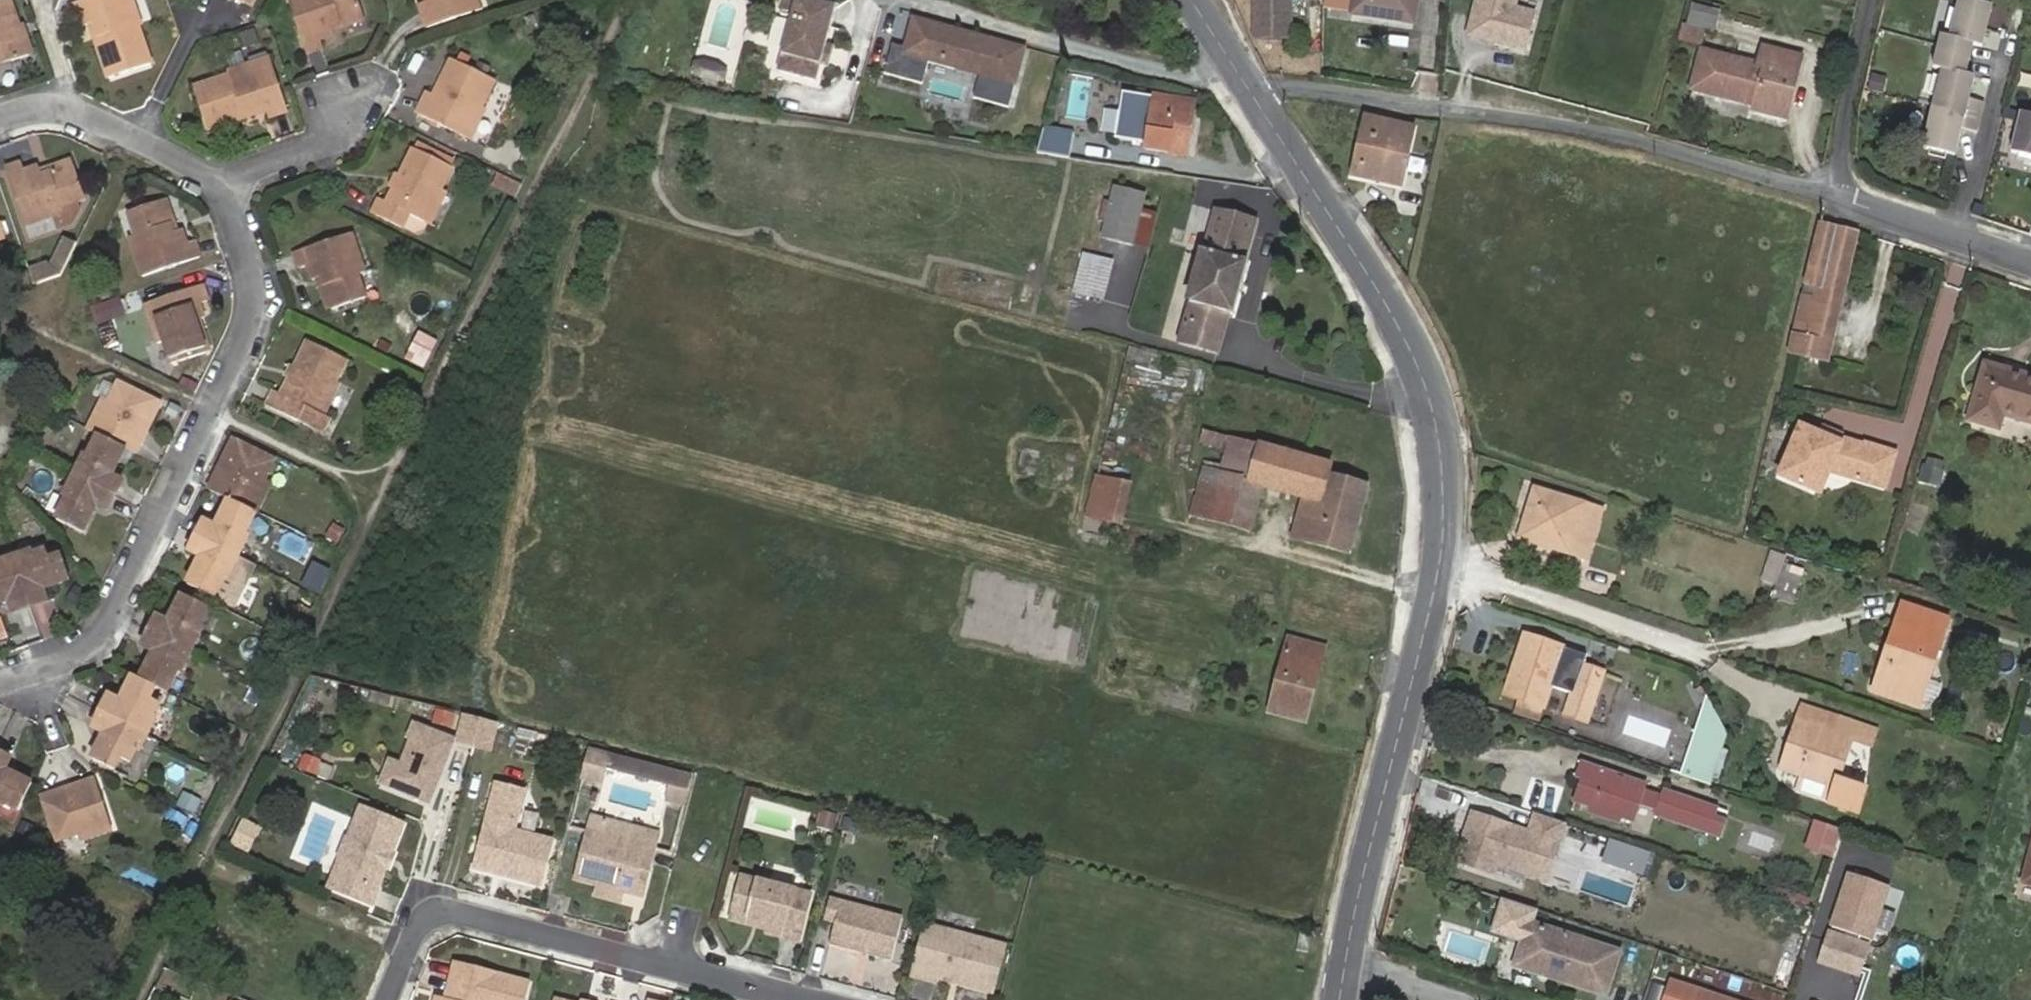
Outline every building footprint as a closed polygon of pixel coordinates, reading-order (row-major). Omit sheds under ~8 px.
[(121,0),(81,0),(76,2),(83,20),(88,19),(99,16),(104,32),(94,35),(107,75),(149,61),(130,5),(125,8),(121,0)] [(308,57),(320,54),(317,43),(331,39),(329,32),(359,21),(352,0),(290,0),(308,57)] [(419,1),(416,2),(423,25),(470,11),(466,0),(421,0),(419,1)] [(470,11),(477,8),(474,0),(466,0),(470,11)] [(804,0),(781,0),(778,11),(781,18),(791,20),(777,72),(815,83),(820,67),(825,47),(836,9),(804,0)] [(1287,39),(1288,0),(1254,0),(1254,39),(1287,39)] [(1354,0),(1321,0),(1321,10),(1352,14),(1354,0)] [(1414,0),(1354,0),(1352,14),(1412,23),(1414,0)] [(1469,38),(1526,53),(1536,15),(1515,10),(1518,0),(1479,0),(1469,38)] [(0,7),(0,64),(16,59),(1,7),(0,7)] [(1923,160),(1941,165),(1947,166),(1955,139),(1969,143),(1977,113),(1962,109),(1967,89),(1959,86),(1967,54),(1975,56),(1985,15),(1954,7),(1951,20),(1946,36),(1943,48),(1934,46),(1926,78),(1934,80),(1933,87),(1929,104),(1915,157),(1923,160)] [(1715,17),(1692,12),(1688,28),(1711,33),(1715,17)] [(99,16),(88,19),(94,35),(104,32),(99,16)] [(1946,36),(1951,20),(1941,18),(1937,34),(1946,36)] [(919,51),(888,43),(881,73),(919,82),(924,60),(926,54),(977,67),(976,73),(970,95),(1006,105),(1021,45),(926,21),(919,51)] [(828,70),(833,49),(825,47),(820,67),(828,70)] [(1760,68),(1703,55),(1693,91),(1771,110),(1769,115),(1787,120),(1801,59),(1764,50),(1760,68)] [(248,58),(250,64),(251,70),(271,64),(268,53),(268,52),(248,58)] [(413,110),(458,132),(474,98),(480,102),(493,74),(451,52),(432,90),(425,87),(413,110)] [(926,54),(924,60),(976,73),(977,67),(926,54)] [(251,70),(250,64),(194,81),(207,123),(242,112),(239,105),(255,100),(257,108),(259,114),(285,106),(271,64),(251,70)] [(1920,102),(1929,104),(1933,87),(1924,85),(1920,102)] [(1184,157),(1193,106),(1139,96),(1121,93),(1113,140),(1145,146),(1144,150),(1184,157)] [(474,98),(458,132),(464,135),(480,102),(474,98)] [(239,105),(242,112),(257,108),(255,100),(239,105)] [(2026,112),(2022,126),(2013,124),(2003,163),(2011,165),(2028,170),(2030,170),(2030,114),(2026,112)] [(1412,131),(1365,120),(1352,177),(1398,187),(1412,131)] [(1073,133),(1045,129),(1040,152),(1069,156),(1073,133)] [(414,213),(441,157),(405,140),(378,193),(372,190),(365,204),(394,218),(400,207),(414,213)] [(71,160),(40,171),(43,180),(74,169),(71,160)] [(1939,173),(1941,165),(1923,160),(1921,169),(1939,173)] [(43,180),(40,171),(39,167),(22,174),(19,162),(11,165),(31,226),(57,218),(68,214),(66,206),(78,202),(83,200),(74,169),(43,180)] [(2028,170),(2011,165),(2009,172),(2027,176),(2028,170)] [(495,174),(490,188),(516,197),(521,182),(495,174)] [(1142,195),(1115,189),(1102,239),(1129,245),(1142,195)] [(167,193),(159,196),(172,232),(180,229),(167,193)] [(172,232),(159,196),(128,206),(135,226),(125,228),(138,272),(196,253),(191,238),(183,241),(180,229),(172,232)] [(68,214),(57,218),(61,230),(77,225),(80,208),(78,202),(66,206),(68,214)] [(1253,224),(1217,214),(1182,342),(1217,353),(1228,316),(1233,317),(1248,263),(1243,261),(1253,224)] [(1856,232),(1820,222),(1804,287),(1815,291),(1812,300),(1801,297),(1787,353),(1822,363),(1856,232)] [(346,228),(293,247),(298,259),(304,257),(309,271),(317,268),(329,300),(362,289),(354,268),(360,267),(346,228)] [(46,263),(29,269),(34,284),(57,276),(73,243),(62,237),(47,267),(46,263)] [(1115,260),(1084,252),(1074,292),(1105,300),(1115,260)] [(188,310),(199,307),(197,293),(202,290),(199,281),(141,302),(154,336),(162,334),(169,356),(199,346),(197,340),(188,310)] [(1815,291),(1804,287),(1801,297),(1812,300),(1815,291)] [(88,304),(91,313),(104,309),(100,300),(88,304)] [(209,337),(199,307),(188,310),(197,340),(209,337)] [(403,358),(423,367),(437,338),(416,328),(403,358)] [(343,354),(306,336),(280,387),(268,382),(262,396),(294,412),(301,399),(317,406),(343,354)] [(1983,368),(1968,425),(1995,432),(2000,417),(2030,425),(2030,383),(1983,368)] [(98,422),(131,437),(140,441),(161,395),(119,375),(112,391),(104,389),(90,418),(98,422)] [(116,469),(131,437),(98,422),(84,453),(78,449),(72,463),(115,484),(121,471),(116,469)] [(1820,425),(1816,435),(1835,440),(1837,435),(1839,431),(1820,425)] [(1835,440),(1816,435),(1797,429),(1782,479),(1817,490),(1826,461),(1845,466),(1845,474),(1883,484),(1892,449),(1837,435),(1835,440)] [(1334,467),(1201,433),(1199,444),(1224,450),(1219,466),(1205,463),(1191,518),(1250,533),(1262,492),(1300,502),(1291,537),(1349,553),(1368,487),(1331,477),(1334,467)] [(232,490),(264,504),(267,506),(280,479),(271,474),(279,455),(237,435),(215,481),(232,490)] [(1919,482),(1940,485),(1943,460),(1923,457),(1919,482)] [(115,484),(72,463),(65,476),(71,479),(58,509),(90,524),(103,499),(107,501),(115,484)] [(126,474),(121,471),(115,484),(120,486),(126,474)] [(1131,486),(1096,476),(1086,518),(1122,526),(1131,486)] [(120,486),(115,484),(107,501),(112,504),(120,486)] [(209,530),(248,549),(255,534),(252,532),(264,504),(232,490),(219,516),(217,515),(209,530)] [(1519,540),(1585,561),(1601,512),(1532,491),(1519,540)] [(203,527),(209,530),(217,515),(210,511),(203,527)] [(196,540),(202,543),(209,530),(203,527),(196,540)] [(209,530),(202,543),(205,544),(193,570),(226,585),(238,561),(242,562),(248,549),(209,530)] [(15,548),(29,588),(46,582),(73,574),(66,549),(53,554),(50,544),(34,549),(31,543),(15,548)] [(29,588),(15,548),(0,553),(3,560),(0,561),(0,599),(15,594),(29,588)] [(1756,595),(1768,600),(1777,571),(1782,554),(1771,550),(1756,595)] [(1777,571),(1768,600),(1792,607),(1802,580),(1777,571)] [(46,582),(29,588),(33,600),(50,595),(46,582)] [(160,628),(203,649),(210,633),(204,631),(219,600),(183,584),(171,612),(168,611),(160,628)] [(33,600),(29,588),(15,594),(19,605),(33,600)] [(155,626),(160,628),(168,611),(164,609),(163,608),(155,626)] [(1897,611),(1884,647),(1896,652),(1883,693),(1920,705),(1944,626),(1897,611)] [(149,639),(154,641),(160,628),(155,626),(149,639)] [(141,674),(165,684),(175,689),(190,658),(197,662),(203,649),(160,628),(154,641),(156,642),(141,674)] [(1525,659),(1533,640),(1521,636),(1515,657),(1525,659)] [(1568,651),(1533,640),(1525,659),(1515,657),(1503,695),(1544,709),(1554,677),(1559,679),(1568,651)] [(1305,725),(1325,653),(1289,643),(1266,715),(1305,725)] [(1896,652),(1884,647),(1870,689),(1883,693),(1896,652)] [(1599,675),(1579,669),(1563,716),(1584,722),(1599,675)] [(119,694),(110,714),(159,736),(166,721),(161,718),(169,701),(160,696),(165,684),(141,674),(136,671),(125,697),(119,694)] [(106,712),(110,714),(119,694),(115,692),(106,712)] [(49,747),(65,742),(56,712),(40,717),(49,747)] [(102,733),(110,714),(106,712),(98,731),(102,733)] [(159,736),(110,714),(102,733),(107,735),(97,757),(121,769),(127,758),(139,763),(146,747),(152,750),(159,736)] [(463,714),(456,741),(472,745),(488,749),(495,722),(463,714)] [(1877,732),(1833,719),(1829,734),(1803,725),(1786,773),(1804,779),(1836,790),(1831,808),(1856,817),(1863,794),(1837,785),(1853,744),(1870,748),(1877,732)] [(1786,773),(1803,725),(1795,722),(1777,771),(1786,773)] [(448,741),(416,728),(399,767),(389,790),(421,805),(448,741)] [(1698,729),(1683,777),(1707,785),(1720,736),(1698,729)] [(7,756),(11,748),(0,743),(0,753),(7,756)] [(597,782),(605,754),(588,750),(581,778),(597,782)] [(19,799),(31,771),(6,760),(7,756),(0,753),(0,791),(19,799)] [(328,779),(333,766),(307,755),(301,768),(328,779)] [(692,777),(612,755),(608,768),(672,785),(668,801),(684,806),(692,777)] [(378,786),(389,790),(399,767),(388,763),(378,786)] [(1653,819),(1718,841),(1724,821),(1714,818),(1716,810),(1663,792),(1661,798),(1657,797),(1655,801),(1642,797),(1646,785),(1579,764),(1574,779),(1579,779),(1574,804),(1633,824),(1640,809),(1655,813),(1653,819)] [(103,773),(54,789),(66,828),(90,821),(93,828),(117,819),(103,773)] [(522,782),(495,774),(470,868),(535,884),(547,839),(510,828),(522,782)] [(1831,808),(1836,790),(1804,779),(1798,797),(1831,808)] [(191,810),(177,803),(168,820),(183,827),(191,810)] [(401,825),(358,806),(324,884),(366,902),(401,825)] [(821,810),(817,825),(833,829),(837,814),(821,810)] [(601,834),(604,818),(589,815),(585,831),(601,834)] [(240,817),(228,845),(248,853),(260,825),(240,817)] [(604,818),(601,834),(624,840),(628,823),(604,818)] [(859,822),(844,819),(842,832),(857,835),(859,822)] [(1468,820),(1452,867),(1489,879),(1493,869),(1529,881),(1537,858),(1548,862),(1559,829),(1532,820),(1524,843),(1513,840),(1514,836),(1468,820)] [(601,834),(585,831),(573,876),(594,882),(622,890),(635,879),(645,882),(655,847),(647,845),(651,829),(628,823),(624,840),(601,834)] [(658,831),(651,829),(647,845),(655,847),(658,831)] [(957,846),(943,843),(940,856),(954,860),(957,846)] [(1548,862),(1537,858),(1529,881),(1541,885),(1548,862)] [(2020,898),(2030,900),(2030,858),(2020,898)] [(811,892),(744,875),(733,918),(783,930),(781,938),(799,942),(811,892)] [(645,882),(635,879),(622,890),(642,896),(645,882)] [(622,890),(594,882),(591,892),(620,899),(622,890)] [(902,921),(832,902),(827,924),(834,926),(828,947),(890,964),(902,921)] [(733,918),(732,922),(768,933),(768,934),(781,938),(783,930),(733,918)] [(1615,955),(1526,926),(1512,966),(1601,995),(1615,955)] [(1002,950),(925,930),(912,980),(933,986),(935,981),(991,996),(1002,950)] [(1311,934),(1300,932),(1297,950),(1308,952),(1311,934)] [(1864,949),(1826,936),(1817,966),(1855,978),(1864,949)] [(451,964),(443,999),(431,997),(430,999),(521,999),(525,984),(451,964)] [(1688,990),(1667,983),(1663,997),(1673,999),(1685,999),(1688,990)] [(1688,990),(1685,999),(1718,999),(1688,990)]
